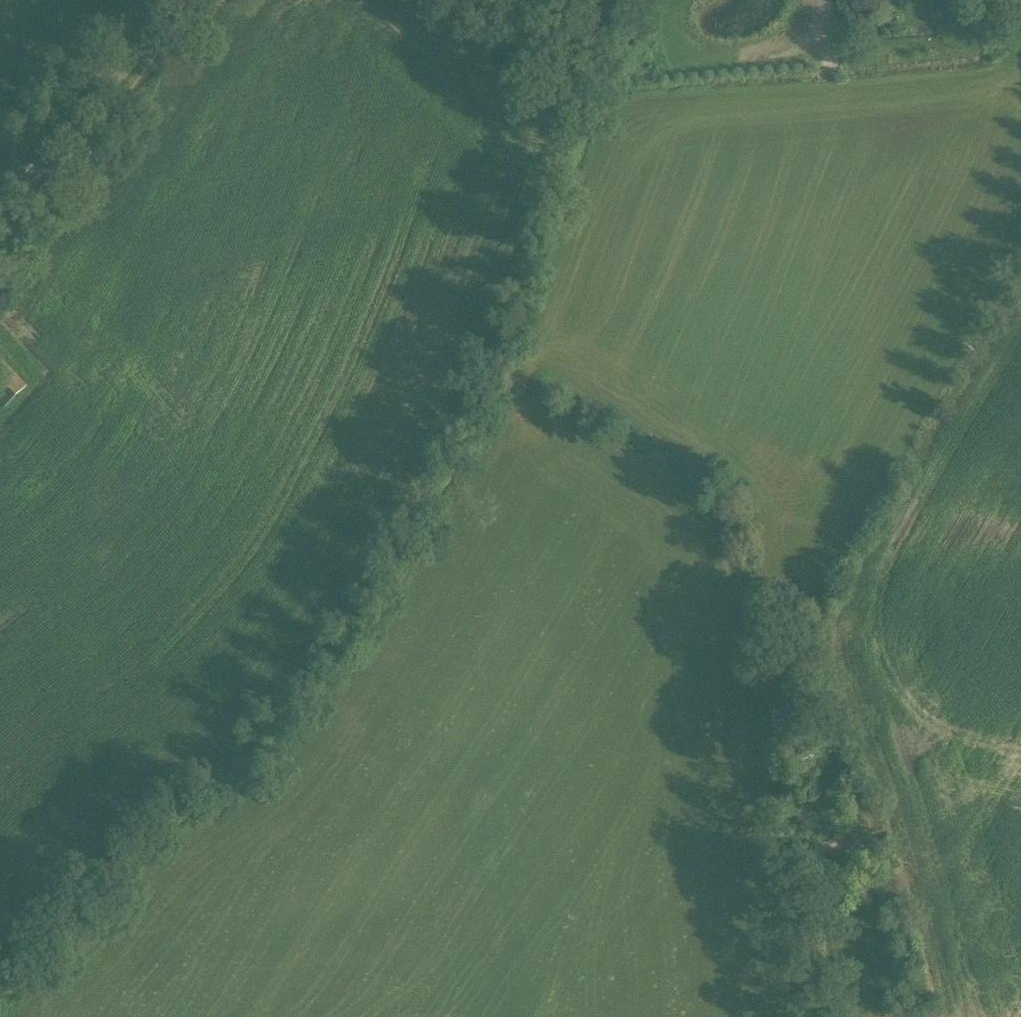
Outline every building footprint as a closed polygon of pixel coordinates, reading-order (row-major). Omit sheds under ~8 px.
[(1020,18),(1020,0),(1011,0),(1020,18)] [(5,407),(27,385),(0,357),(0,402),(5,407)]
